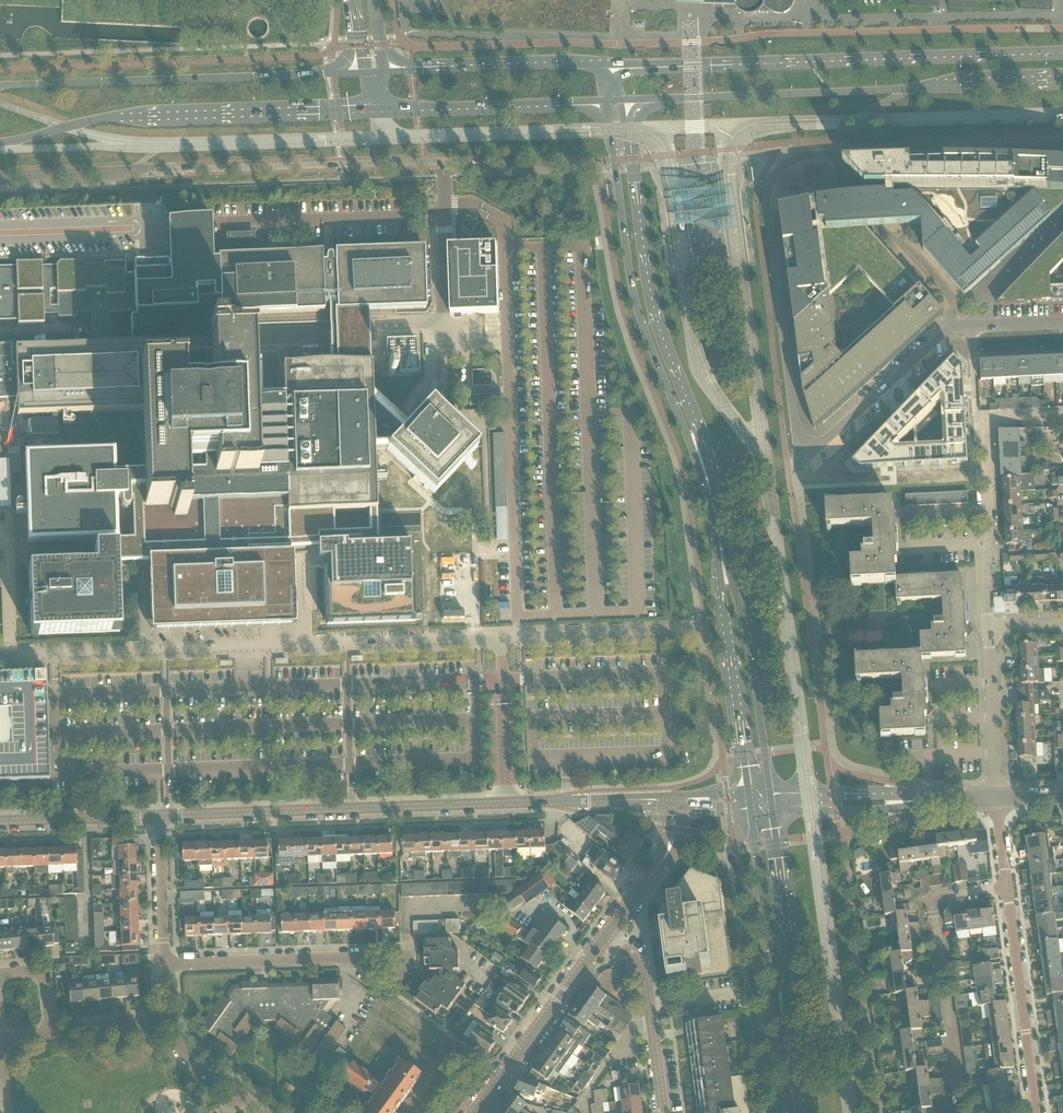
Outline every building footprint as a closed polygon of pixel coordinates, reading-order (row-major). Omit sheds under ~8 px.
[(733,1),(733,2),(733,3),(734,5),(734,6),(735,7),(737,10),(739,12),(743,14),(745,15),(746,15),(747,15),(749,15),(750,15),(752,15),(753,15),(755,14),(756,14),(757,13),(759,12),(760,11),(770,12),(771,12),(772,13),(774,14),(775,14),(777,14),(778,14),(781,14),(782,14),(784,14),(785,13),(786,13),(788,12),(789,11),(790,10),(791,9),(792,7),(793,6),(794,4),(794,3),(795,1),(795,0),(733,0),(733,1)] [(948,8),(979,9),(979,0),(949,0),(948,8)] [(1019,10),(1020,10),(1052,11),(1052,10),(1052,2),(1020,0),(1020,1),(1019,10)] [(779,210),(794,327),(795,326),(829,295),(859,267),(885,296),(876,305),(885,315),(895,306),(897,308),(919,287),(875,238),(875,237),(875,236),(876,236),(876,235),(875,234),(875,233),(874,233),(874,232),(873,232),(872,232),(871,232),(870,232),(865,228),(882,227),(883,227),(900,225),(921,224),(924,251),(964,295),(1062,205),(1062,162),(1043,161),(999,160),(941,159),(897,161),(843,163),(873,195),(854,198),(844,198),(833,199),(821,201),(810,203),(802,205),(795,206),(788,208),(779,210)] [(722,229),(737,226),(731,181),(715,184),(687,175),(667,174),(674,223),(693,221),(722,229)] [(17,415),(62,414),(62,425),(70,424),(71,424),(72,420),(70,418),(66,418),(66,414),(142,411),(144,473),(114,474),(113,452),(25,455),(26,509),(23,509),(23,501),(15,501),(15,515),(27,514),(28,544),(86,542),(87,566),(28,568),(31,635),(120,632),(117,565),(117,560),(148,559),(150,590),(151,631),(295,625),(293,552),(248,553),(247,548),(318,546),(318,561),(325,561),(327,624),(415,621),(412,540),(378,541),(375,480),(387,479),(386,466),(375,466),(374,451),(374,450),(374,444),(374,443),(372,405),(372,404),(372,392),(370,363),(337,364),(331,364),(282,366),(283,396),(253,397),(251,314),(324,311),(324,310),(324,302),(329,302),(335,301),(336,301),(336,310),(337,311),(369,310),(395,309),(426,308),(426,306),(424,247),(334,251),(335,257),(333,257),(326,257),(322,257),(322,251),(311,252),(248,254),(248,256),(245,257),(244,255),(244,254),(243,254),(243,253),(242,253),(241,252),(240,252),(239,252),(238,253),(237,253),(236,254),(236,255),(235,255),(235,257),(235,255),(235,254),(212,255),(211,216),(168,218),(170,268),(153,269),(134,269),(134,274),(126,274),(126,260),(106,261),(103,264),(87,264),(82,260),(60,261),(56,266),(42,266),(42,262),(16,263),(16,267),(16,271),(0,272),(0,317),(18,316),(18,320),(18,324),(44,324),(44,314),(58,313),(58,317),(76,316),(76,313),(92,312),(93,345),(15,348),(15,353),(12,353),(11,344),(0,345),(0,425),(13,424),(12,397),(17,397),(17,415)] [(463,227),(471,232),(472,232),(473,232),(473,231),(478,224),(478,223),(478,222),(478,221),(477,221),(470,216),(469,216),(468,216),(467,216),(467,217),(462,225),(462,226),(462,227),(463,227)] [(996,303),(1059,301),(1062,301),(1062,300),(1051,301),(1050,276),(1062,262),(1062,236),(996,303)] [(497,245),(448,247),(451,315),(485,314),(486,336),(500,335),(499,313),(497,245)] [(512,288),(522,288),(522,282),(520,281),(520,275),(512,275),(512,288)] [(815,431),(831,416),(944,314),(920,287),(919,287),(897,308),(893,311),(894,311),(842,358),(841,357),(836,352),(829,295),(794,327),(803,394),(815,431)] [(416,340),(386,341),(387,358),(399,358),(399,373),(419,373),(418,356),(417,356),(416,340)] [(1055,358),(1055,376),(1062,376),(1062,357),(1055,358)] [(1055,358),(1042,359),(1043,377),(1055,376),(1055,358)] [(1030,359),(1017,360),(1018,378),(1019,386),(1031,385),(1030,359)] [(1042,359),(1030,359),(1031,385),(1031,386),(1044,386),(1043,377),(1042,359)] [(954,360),(853,461),(860,468),(967,462),(963,369),(954,360)] [(1005,360),(992,361),(993,379),(994,386),(1006,385),(1006,379),(1005,360)] [(1017,360),(1005,360),(1006,379),(1018,378),(1017,360)] [(992,361),(979,362),(981,381),(981,380),(993,379),(992,361)] [(488,370),(471,371),(472,387),(492,386),(492,382),(492,374),(488,370)] [(408,426),(372,392),(372,404),(372,405),(403,433),(394,443),(392,444),(374,444),(374,450),(374,451),(386,450),(433,494),(477,447),(466,436),(454,425),(441,413),(431,403),(430,403),(408,426)] [(500,394),(492,395),(492,404),(501,404),(500,394)] [(478,395),(469,396),(470,402),(470,405),(479,405),(487,405),(492,404),(492,395),(490,395),(478,395)] [(1019,429),(998,431),(1001,477),(1022,475),(1021,462),(1027,462),(1027,457),(1021,457),(1020,448),(1026,447),(1026,442),(1020,443),(1019,429)] [(492,434),(492,435),(495,508),(496,508),(507,508),(504,433),(492,434)] [(0,460),(0,508),(11,507),(9,459),(0,460)] [(1062,486),(1062,474),(1052,474),(1052,486),(1062,486)] [(1004,479),(1003,479),(1004,493),(1021,492),(1026,492),(1026,476),(1004,477),(1004,479)] [(1004,493),(1005,506),(1022,505),(1021,492),(1004,493)] [(827,504),(825,504),(827,530),(873,527),(874,549),(864,549),(864,553),(862,553),(862,561),(850,562),(852,587),(853,587),(853,585),(895,583),(896,578),(895,561),(899,561),(902,558),(897,554),(895,523),(893,523),(892,503),(827,506),(827,504)] [(1005,506),(1005,519),(1023,518),(1022,505),(1005,506)] [(1005,519),(1006,532),(1023,531),(1023,518),(1005,519)] [(1023,531),(1006,532),(1006,546),(1008,545),(1009,552),(1024,552),(1032,551),(1032,541),(1031,531),(1023,531)] [(1042,553),(1032,553),(1033,561),(1042,561),(1042,553)] [(896,578),(895,583),(895,584),(896,584),(896,603),(897,603),(900,602),(942,600),(943,605),(943,608),(943,616),(944,622),(934,622),(934,626),(931,627),(932,634),(920,635),(921,653),(920,653),(920,655),(922,658),(966,655),(965,639),(965,638),(965,635),(969,635),(971,631),(966,627),(966,626),(966,625),(966,615),(966,607),(965,605),(965,597),(963,597),(962,576),(899,579),(899,578),(896,578)] [(1017,577),(1004,578),(1004,587),(1005,597),(1005,604),(1019,604),(1018,587),(1017,577)] [(1043,578),(1030,579),(1031,586),(1032,603),(1045,602),(1044,585),(1043,578)] [(1057,584),(1044,585),(1045,602),(1058,601),(1057,584)] [(1031,586),(1018,587),(1019,604),(1032,603),(1031,586)] [(1020,644),(1021,658),(1038,657),(1037,643),(1020,644)] [(922,658),(920,655),(856,658),(856,656),(855,656),(856,681),(902,679),(903,701),(893,701),(894,705),(891,705),(891,713),(880,714),(881,739),(882,739),(882,737),(925,734),(924,713),(928,713),(931,710),(926,706),(925,675),(922,675),(922,660),(922,658)] [(1021,658),(1022,671),(1039,670),(1038,657),(1021,658)] [(1033,697),(1033,690),(1033,684),(1045,684),(1044,670),(1039,670),(1022,671),(1022,685),(1018,685),(1018,698),(1033,697)] [(0,675),(0,783),(48,782),(45,685),(34,685),(34,673),(26,674),(0,675)] [(34,673),(34,685),(45,685),(44,673),(34,673)] [(1049,692),(1040,692),(1040,702),(1050,701),(1049,692)] [(1034,718),(1033,697),(1018,698),(1019,705),(1017,705),(1017,718),(1034,718)] [(1017,718),(1018,732),(1035,731),(1034,718),(1017,718)] [(1018,732),(1019,745),(1036,744),(1035,731),(1018,732)] [(1036,744),(1019,745),(1019,758),(1043,757),(1043,744),(1036,744)] [(597,816),(594,821),(636,853),(644,843),(629,832),(625,837),(612,827),(612,816),(597,816)] [(636,853),(594,821),(590,817),(577,825),(591,838),(597,831),(602,834),(618,846),(614,851),(629,863),(636,853)] [(978,822),(954,825),(955,830),(957,846),(964,845),(965,845),(967,845),(969,847),(970,855),(989,852),(986,831),(979,832),(978,822)] [(1024,847),(1025,852),(1049,849),(1047,829),(1041,830),(1041,826),(1030,826),(1031,837),(1026,838),(1027,847),(1024,847)] [(936,838),(938,848),(939,859),(947,858),(946,850),(948,848),(950,847),(957,846),(955,830),(945,831),(946,836),(936,838)] [(597,831),(591,838),(596,841),(602,834),(597,831)] [(446,852),(447,852),(446,835),(440,836),(440,834),(439,832),(432,833),(433,853),(446,852)] [(517,856),(532,855),(531,832),(517,833),(517,856)] [(551,867),(558,862),(560,860),(553,845),(552,846),(545,846),(545,832),(531,832),(532,855),(547,855),(551,867)] [(426,853),(433,853),(432,833),(425,833),(424,834),(424,836),(418,836),(419,858),(426,858),(426,853)] [(504,878),(504,869),(503,856),(503,833),(488,834),(489,851),(496,850),(496,854),(495,854),(496,878),(504,878)] [(503,856),(517,856),(517,833),(503,833),(503,856)] [(461,852),(475,851),(474,834),(460,835),(461,852)] [(475,851),(489,851),(488,834),(474,834),(475,851)] [(460,835),(446,835),(447,852),(446,852),(447,859),(461,858),(461,852),(460,835)] [(328,840),(322,840),(323,857),(323,863),(336,863),(337,863),(337,857),(337,856),(336,836),(328,837),(328,840)] [(341,836),(336,836),(337,857),(351,856),(350,839),(341,839),(341,836)] [(411,858),(419,858),(418,836),(403,837),(404,854),(411,853),(411,858)] [(322,840),(316,840),(315,837),(307,838),(308,841),(308,858),(323,857),(322,840)] [(135,861),(135,854),(137,854),(137,847),(135,847),(128,847),(128,838),(112,839),(112,848),(118,847),(119,862),(135,861)] [(378,838),(364,839),(365,856),(379,855),(378,838)] [(393,838),(378,838),(379,855),(393,855),(393,838)] [(564,838),(561,841),(567,847),(570,844),(564,838)] [(864,838),(860,843),(867,848),(870,842),(864,838)] [(364,839),(350,839),(351,856),(365,856),(364,839)] [(212,841),(212,844),(213,867),(213,868),(227,867),(227,861),(226,844),(220,844),(220,841),(212,841)] [(280,854),(276,854),(277,866),(295,865),(294,858),(294,841),(279,841),(280,854)] [(308,841),(294,841),(294,858),(308,858),(308,841)] [(560,841),(553,845),(560,860),(558,862),(562,867),(570,857),(572,854),(571,852),(560,841)] [(269,842),(254,843),(255,860),(269,859),(269,842)] [(240,843),(226,844),(227,861),(241,860),(240,843)] [(254,843),(240,843),(241,860),(255,860),(254,843)] [(199,867),(213,867),(212,844),(198,845),(199,861),(199,867)] [(927,844),(917,845),(920,861),(927,860),(927,861),(929,861),(932,863),(933,874),(933,875),(941,874),(939,859),(938,848),(928,849),(927,844)] [(184,862),(199,861),(198,845),(184,845),(184,862)] [(587,857),(582,863),(594,876),(598,871),(614,882),(615,880),(616,881),(620,877),(618,876),(624,868),(594,845),(586,856),(587,857)] [(900,861),(901,874),(906,877),(909,874),(908,866),(910,863),(912,863),(912,862),(920,861),(917,845),(890,849),(892,862),(900,861)] [(48,867),(62,866),(61,849),(47,850),(48,867)] [(76,849),(61,849),(62,866),(76,866),(76,871),(77,880),(77,894),(84,894),(82,851),(76,851),(76,849)] [(855,851),(855,860),(868,854),(861,849),(855,851)] [(1025,852),(1020,853),(1021,860),(1029,859),(1030,865),(1029,865),(1055,862),(1053,849),(1025,852)] [(20,868),(34,867),(33,850),(19,851),(20,868)] [(47,850),(33,850),(34,867),(48,867),(47,850)] [(13,868),(20,868),(19,851),(5,851),(6,868),(6,874),(13,874),(13,868)] [(570,857),(562,867),(570,873),(577,862),(570,857)] [(119,862),(113,862),(113,866),(115,867),(113,869),(113,876),(115,876),(136,875),(135,861),(119,862)] [(1030,870),(1022,871),(1023,879),(1050,876),(1050,875),(1057,875),(1055,862),(1029,865),(1030,870)] [(967,864),(960,865),(962,882),(969,881),(967,864)] [(962,882),(960,865),(953,866),(955,883),(962,882)] [(517,868),(504,869),(504,878),(517,878),(517,868)] [(659,910),(666,963),(666,964),(668,980),(668,981),(669,980),(687,978),(726,973),(730,969),(726,937),(725,930),(719,881),(711,877),(711,876),(708,876),(707,876),(707,874),(704,874),(703,872),(700,873),(691,869),(687,875),(685,874),(686,876),(685,877),(684,877),(684,879),(683,880),(682,880),(682,881),(666,901),(664,904),(661,908),(659,910)] [(476,870),(462,870),(462,880),(476,879),(476,870)] [(550,888),(556,883),(546,871),(540,875),(550,888)] [(268,887),(274,886),(274,873),(261,874),(261,877),(256,877),(256,887),(268,887)] [(380,873),(366,873),(366,883),(380,883),(380,873)] [(876,887),(878,897),(893,895),(892,888),(892,886),(895,883),(903,882),(906,877),(901,874),(881,876),(882,887),(876,887)] [(920,886),(928,893),(931,890),(930,886),(935,885),(933,875),(933,874),(928,874),(929,878),(922,879),(919,880),(920,886)] [(943,884),(941,874),(933,875),(935,885),(943,884)] [(113,876),(111,876),(111,890),(120,890),(137,889),(136,875),(115,876),(113,876)] [(333,875),(323,875),(324,885),(333,884),(333,875)] [(527,906),(550,888),(540,875),(538,876),(537,877),(532,880),(516,892),(523,902),(527,906)] [(1050,876),(1023,879),(1024,885),(1032,885),(1032,891),(1052,888),(1050,876)] [(579,879),(575,884),(599,903),(606,893),(591,882),(588,886),(579,879)] [(532,880),(513,881),(514,894),(516,892),(532,880)] [(581,896),(576,901),(592,913),(599,903),(575,884),(571,889),(581,896)] [(903,886),(904,894),(912,892),(911,888),(911,885),(903,886)] [(57,895),(57,886),(48,886),(49,896),(57,895)] [(366,886),(352,887),(352,896),(366,895),(366,886)] [(926,896),(928,893),(920,886),(911,888),(912,892),(913,898),(908,899),(909,903),(922,901),(922,896),(926,896)] [(1033,897),(1025,898),(1026,905),(1054,901),(1059,901),(1058,888),(1052,888),(1032,891),(1033,897)] [(120,890),(120,904),(137,903),(137,889),(120,890)] [(181,899),(179,899),(179,900),(179,904),(200,903),(200,901),(199,892),(181,893),(181,899)] [(514,894),(491,911),(499,920),(523,902),(516,892),(514,894)] [(884,906),(886,916),(907,913),(906,905),(898,906),(895,905),(894,902),(893,895),(878,897),(879,907),(884,906)] [(592,913),(576,901),(573,906),(563,899),(559,904),(569,911),(569,912),(584,923),(592,913)] [(905,903),(906,905),(907,913),(918,912),(924,911),(922,901),(909,903),(905,903)] [(993,901),(979,902),(983,929),(996,928),(994,908),(987,909),(986,905),(993,905),(993,901)] [(1054,901),(1026,905),(1027,912),(1035,911),(1036,917),(1055,915),(1055,914),(1054,901)] [(972,903),(973,911),(967,912),(969,931),(983,929),(979,902),(972,903)] [(120,904),(121,918),(138,917),(137,903),(120,904)] [(967,912),(966,908),(960,908),(960,905),(949,906),(944,914),(945,925),(954,924),(956,933),(969,931),(967,912)] [(41,908),(35,909),(36,923),(37,929),(39,948),(53,946),(53,944),(52,935),(51,930),(51,928),(44,929),(41,908)] [(311,909),(311,916),(311,933),(325,932),(325,909),(311,909)] [(339,909),(325,909),(325,932),(339,932),(339,915),(339,909)] [(272,931),(275,931),(276,931),(275,917),(271,917),(271,910),(257,911),(257,918),(258,935),(272,934),(272,931)] [(506,917),(499,927),(530,947),(521,959),(536,970),(542,962),(544,964),(546,964),(549,960),(548,957),(547,956),(567,929),(546,914),(543,911),(527,931),(506,917)] [(381,913),(367,914),(368,931),(382,930),(381,913)] [(396,913),(381,913),(382,930),(396,930),(396,913)] [(897,924),(898,934),(919,931),(918,923),(911,924),(908,923),(908,920),(908,921),(907,913),(886,916),(886,917),(891,916),(892,925),(897,924)] [(1034,926),(1035,931),(1057,928),(1056,922),(1056,921),(1062,920),(1062,913),(1055,914),(1055,915),(1036,917),(1038,926),(1034,926)] [(353,914),(339,915),(339,932),(354,931),(353,914)] [(367,914),(353,914),(354,931),(368,931),(367,914)] [(304,916),(297,917),(297,933),(311,933),(311,916),(304,916)] [(121,918),(121,932),(138,932),(138,917),(121,918)] [(297,933),(297,917),(282,917),(283,933),(297,933)] [(870,929),(882,928),(881,917),(869,918),(870,929)] [(243,918),(229,919),(229,936),(243,935),(243,918)] [(257,918),(243,918),(243,935),(258,935),(257,918)] [(215,919),(201,920),(201,937),(215,936),(215,919)] [(229,919),(215,919),(215,936),(229,936),(229,919)] [(201,937),(201,920),(180,920),(180,931),(186,930),(187,937),(201,937)] [(919,931),(931,930),(930,922),(918,923),(919,931)] [(36,923),(22,924),(23,931),(25,949),(39,948),(37,929),(36,923)] [(22,924),(9,926),(11,951),(25,949),(23,931),(22,924)] [(0,927),(0,952),(11,951),(9,926),(0,927)] [(1038,935),(1040,944),(1058,941),(1057,928),(1035,931),(1035,935),(1038,935)] [(919,931),(920,939),(932,937),(931,930),(919,931)] [(894,944),(889,945),(890,954),(895,954),(912,952),(911,945),(911,944),(916,944),(915,939),(920,939),(919,931),(898,934),(900,944),(894,944)] [(121,932),(115,932),(116,947),(122,947),(123,947),(126,947),(126,952),(139,951),(139,946),(138,932),(121,932)] [(102,933),(94,933),(95,953),(109,953),(109,952),(109,946),(102,946),(102,933)] [(429,979),(414,1000),(436,1016),(442,1008),(448,1012),(466,986),(458,980),(458,971),(459,971),(459,951),(452,951),(451,941),(424,942),(425,967),(430,967),(430,972),(440,972),(440,981),(436,978),(433,982),(429,979)] [(1038,953),(1038,957),(1060,954),(1058,941),(1040,944),(1041,952),(1038,953)] [(930,943),(922,944),(923,951),(931,950),(930,943)] [(74,945),(65,945),(65,954),(75,954),(74,945)] [(986,950),(988,960),(1000,959),(999,948),(986,950)] [(891,965),(886,965),(887,975),(904,973),(903,965),(903,963),(905,961),(913,960),(912,952),(895,954),(890,954),(891,965)] [(495,953),(490,960),(500,967),(505,960),(495,953)] [(1060,954),(1038,957),(1039,960),(1042,960),(1042,961),(1043,970),(1062,967),(1060,954)] [(139,955),(122,956),(123,965),(139,965),(139,955)] [(80,966),(80,957),(62,957),(62,965),(73,965),(73,966),(80,966)] [(956,969),(973,967),(974,967),(973,962),(962,963),(962,961),(959,962),(950,963),(951,970),(956,969)] [(915,964),(916,971),(933,969),(932,962),(915,964)] [(973,967),(975,980),(1003,976),(1002,970),(994,971),(993,964),(985,965),(974,967),(973,967)] [(514,966),(510,971),(535,989),(543,978),(527,967),(526,967),(527,968),(523,972),(514,966)] [(1041,979),(1042,984),(1062,981),(1062,967),(1043,970),(1044,979),(1041,979)] [(933,969),(916,971),(917,978),(934,976),(933,969)] [(895,994),(900,994),(917,991),(916,983),(908,984),(906,982),(905,980),(904,973),(887,975),(890,994),(895,993),(895,994)] [(108,975),(94,976),(95,983),(97,1001),(111,1000),(109,982),(108,975)] [(81,978),(81,984),(83,1003),(97,1001),(95,983),(94,976),(81,978)] [(970,981),(969,981),(970,989),(976,988),(977,993),(997,991),(996,984),(1004,983),(1003,976),(975,980),(970,981)] [(136,979),(122,980),(124,999),(138,997),(138,994),(147,993),(146,978),(136,979)] [(514,978),(504,992),(524,1005),(530,996),(525,993),(528,987),(514,978)] [(68,982),(60,983),(62,996),(68,995),(69,1004),(83,1003),(81,984),(81,980),(68,981),(68,982)] [(122,980),(109,982),(111,1000),(124,999),(122,980)] [(215,1043),(232,1056),(239,1047),(235,1044),(240,1036),(245,1039),(257,1021),(253,1018),(255,1014),(265,1021),(274,1021),(278,1024),(275,1029),(293,1041),(296,1037),(313,1050),(319,1041),(332,1050),(347,1029),(323,1012),(331,1001),(340,1001),(340,980),(313,981),(313,984),(260,986),(260,983),(242,984),(242,987),(234,987),(226,999),(223,997),(201,1027),(218,1039),(215,1043)] [(1042,984),(1042,988),(1045,988),(1047,997),(1053,996),(1054,1005),(1062,1004),(1062,981),(1042,984)] [(614,1017),(627,1026),(632,1019),(632,1015),(623,1008),(620,1012),(617,1010),(617,1011),(602,1001),(606,996),(591,985),(584,996),(608,1013),(614,1017)] [(936,995),(935,988),(927,989),(929,996),(936,995)] [(907,1002),(908,1012),(930,1009),(929,1001),(921,1002),(919,1000),(918,998),(917,991),(900,994),(901,1003),(907,1002)] [(997,991),(977,993),(977,999),(978,1006),(987,1005),(1006,1003),(1005,996),(998,997),(997,991)] [(504,992),(494,1006),(508,1016),(512,1011),(517,1014),(524,1005),(504,992)] [(456,1030),(457,1029),(460,1025),(475,1005),(492,1017),(487,1023),(495,1029),(496,1028),(503,1033),(512,1021),(480,998),(478,1001),(470,995),(468,998),(472,1002),(470,1006),(465,1002),(461,1008),(465,1011),(463,1015),(458,1012),(453,1018),(458,1021),(455,1025),(451,1021),(448,1024),(456,1030)] [(959,995),(954,996),(955,999),(956,1009),(961,1009),(966,1008),(965,1003),(963,1002),(962,995),(959,995)] [(584,996),(577,1005),(592,1016),(595,1011),(605,1018),(608,1013),(584,996)] [(1006,1003),(987,1005),(989,1018),(1008,1016),(1006,1003)] [(1048,1019),(1062,1017),(1062,1004),(1054,1005),(1055,1011),(1047,1012),(1048,1019)] [(602,1023),(592,1016),(577,1005),(569,1016),(578,1022),(584,1026),(588,1021),(598,1029),(602,1023)] [(904,1023),(905,1032),(922,1030),(921,1023),(921,1020),(923,1018),(931,1017),(930,1009),(908,1012),(910,1022),(904,1023)] [(989,1018),(985,1019),(985,1025),(990,1024),(991,1031),(1010,1029),(1008,1016),(989,1018)] [(614,1017),(607,1028),(614,1032),(620,1036),(621,1035),(627,1026),(614,1017)] [(750,1112),(746,1078),(743,1076),(730,1078),(730,1077),(729,1071),(723,1026),(723,1020),(723,1019),(699,1022),(698,1017),(689,1018),(687,1021),(688,1028),(691,1030),(696,1029),(700,1065),(698,1065),(696,1067),(697,1074),(700,1077),(702,1076),(703,1088),(701,1088),(699,1091),(700,1098),(702,1100),(705,1100),(706,1112),(742,1112),(750,1112)] [(1048,1019),(1048,1026),(1056,1025),(1057,1031),(1062,1031),(1062,1017),(1048,1019)] [(568,1018),(560,1028),(569,1035),(573,1038),(583,1045),(587,1040),(591,1034),(581,1027),(577,1024),(568,1018)] [(463,1035),(469,1040),(480,1025),(473,1021),(471,1023),(463,1035)] [(960,1022),(962,1035),(971,1034),(970,1026),(970,1021),(960,1022)] [(480,1025),(469,1040),(489,1053),(495,1044),(490,1040),(494,1035),(480,1025)] [(606,1027),(602,1033),(607,1036),(616,1042),(620,1036),(614,1032),(607,1028),(606,1027)] [(991,1031),(992,1045),(1011,1042),(1010,1029),(991,1031)] [(902,1043),(897,1043),(898,1053),(914,1051),(917,1050),(916,1039),(923,1038),(922,1030),(905,1032),(901,1032),(902,1043)] [(561,1031),(553,1041),(572,1054),(579,1045),(561,1031)] [(1050,1038),(1050,1039),(1051,1046),(1062,1044),(1062,1031),(1057,1031),(1058,1037),(1050,1038)] [(962,1043),(963,1048),(973,1047),(971,1034),(962,1035),(962,1043)] [(925,1042),(926,1049),(943,1047),(942,1040),(925,1042)] [(553,1041),(546,1050),(565,1064),(570,1068),(572,1069),(579,1060),(572,1054),(553,1041)] [(987,1045),(986,1046),(987,1059),(1013,1055),(1011,1042),(992,1045),(987,1045)] [(1044,1047),(1045,1053),(1060,1051),(1060,1052),(1061,1058),(1062,1058),(1062,1044),(1051,1046),(1044,1047)] [(596,1045),(592,1051),(604,1060),(608,1054),(596,1045)] [(943,1047),(926,1049),(927,1056),(944,1053),(943,1047)] [(973,1047),(963,1048),(964,1054),(965,1062),(975,1060),(977,1060),(976,1054),(974,1055),(974,1052),(973,1047)] [(546,1050),(539,1060),(554,1071),(556,1072),(558,1074),(563,1077),(569,1070),(570,1068),(565,1064),(546,1050)] [(905,1062),(906,1071),(927,1068),(926,1061),(918,1062),(916,1061),(916,1058),(915,1058),(914,1051),(898,1053),(899,1063),(905,1062)] [(987,1072),(1015,1068),(1013,1055),(987,1059),(989,1071),(987,1072)] [(338,1058),(334,1066),(339,1069),(343,1061),(338,1058)] [(1054,1065),(1055,1072),(1062,1071),(1062,1058),(1061,1058),(1061,1064),(1054,1065)] [(533,1071),(526,1080),(546,1087),(549,1088),(556,1079),(553,1077),(551,1076),(554,1071),(539,1060),(532,1070),(533,1071)] [(975,1060),(965,1062),(966,1069),(967,1075),(970,1074),(977,1074),(976,1068),(975,1060)] [(422,1076),(400,1061),(396,1066),(398,1067),(393,1073),(392,1072),(387,1078),(384,1076),(379,1082),(354,1063),(343,1078),(369,1097),(364,1104),(367,1106),(362,1112),(363,1112),(394,1112),(422,1076)] [(594,1064),(591,1068),(596,1072),(599,1068),(594,1064)] [(591,1068),(587,1072),(593,1077),(596,1072),(591,1068)] [(927,1068),(911,1071),(912,1081),(917,1080),(919,1090),(940,1087),(939,1079),(931,1080),(929,1078),(929,1076),(928,1076),(927,1068)] [(987,1072),(989,1085),(1009,1083),(1008,1076),(1016,1075),(1015,1068),(987,1072)] [(621,1071),(619,1072),(611,1073),(612,1082),(622,1081),(621,1071)] [(1055,1072),(1056,1079),(1062,1078),(1062,1071),(1055,1072)] [(524,1078),(515,1090),(515,1091),(535,1098),(537,1092),(548,1096),(551,1089),(549,1088),(546,1087),(526,1080),(524,1078)] [(989,1085),(982,1086),(984,1099),(986,1099),(1018,1095),(1017,1088),(1010,1089),(1009,1083),(989,1085)] [(620,1088),(622,1101),(639,1099),(638,1095),(640,1095),(639,1085),(620,1088)] [(575,1086),(571,1090),(577,1094),(580,1090),(575,1086)] [(914,1101),(916,1110),(932,1108),(931,1100),(932,1100),(931,1098),(933,1095),(941,1094),(940,1087),(919,1090),(920,1100),(914,1101)] [(595,1091),(594,1092),(595,1105),(603,1104),(607,1103),(607,1100),(606,1090),(595,1091)] [(504,1105),(516,1112),(528,1112),(522,1109),(526,1104),(521,1100),(512,1095),(504,1105)] [(1018,1095),(986,1099),(987,1109),(991,1112),(992,1112),(1000,1111),(1011,1109),(1011,1103),(1019,1102),(1018,1095)] [(296,1096),(292,1100),(299,1105),(303,1101),(296,1096)] [(1059,1111),(1062,1111),(1062,1097),(1054,1098),(1054,1103),(1058,1102),(1059,1111)] [(623,1112),(636,1112),(641,1112),(640,1108),(642,1108),(640,1099),(639,1099),(622,1101),(623,1112)] [(592,1112),(604,1112),(603,1104),(595,1105),(591,1105),(592,1112)]
